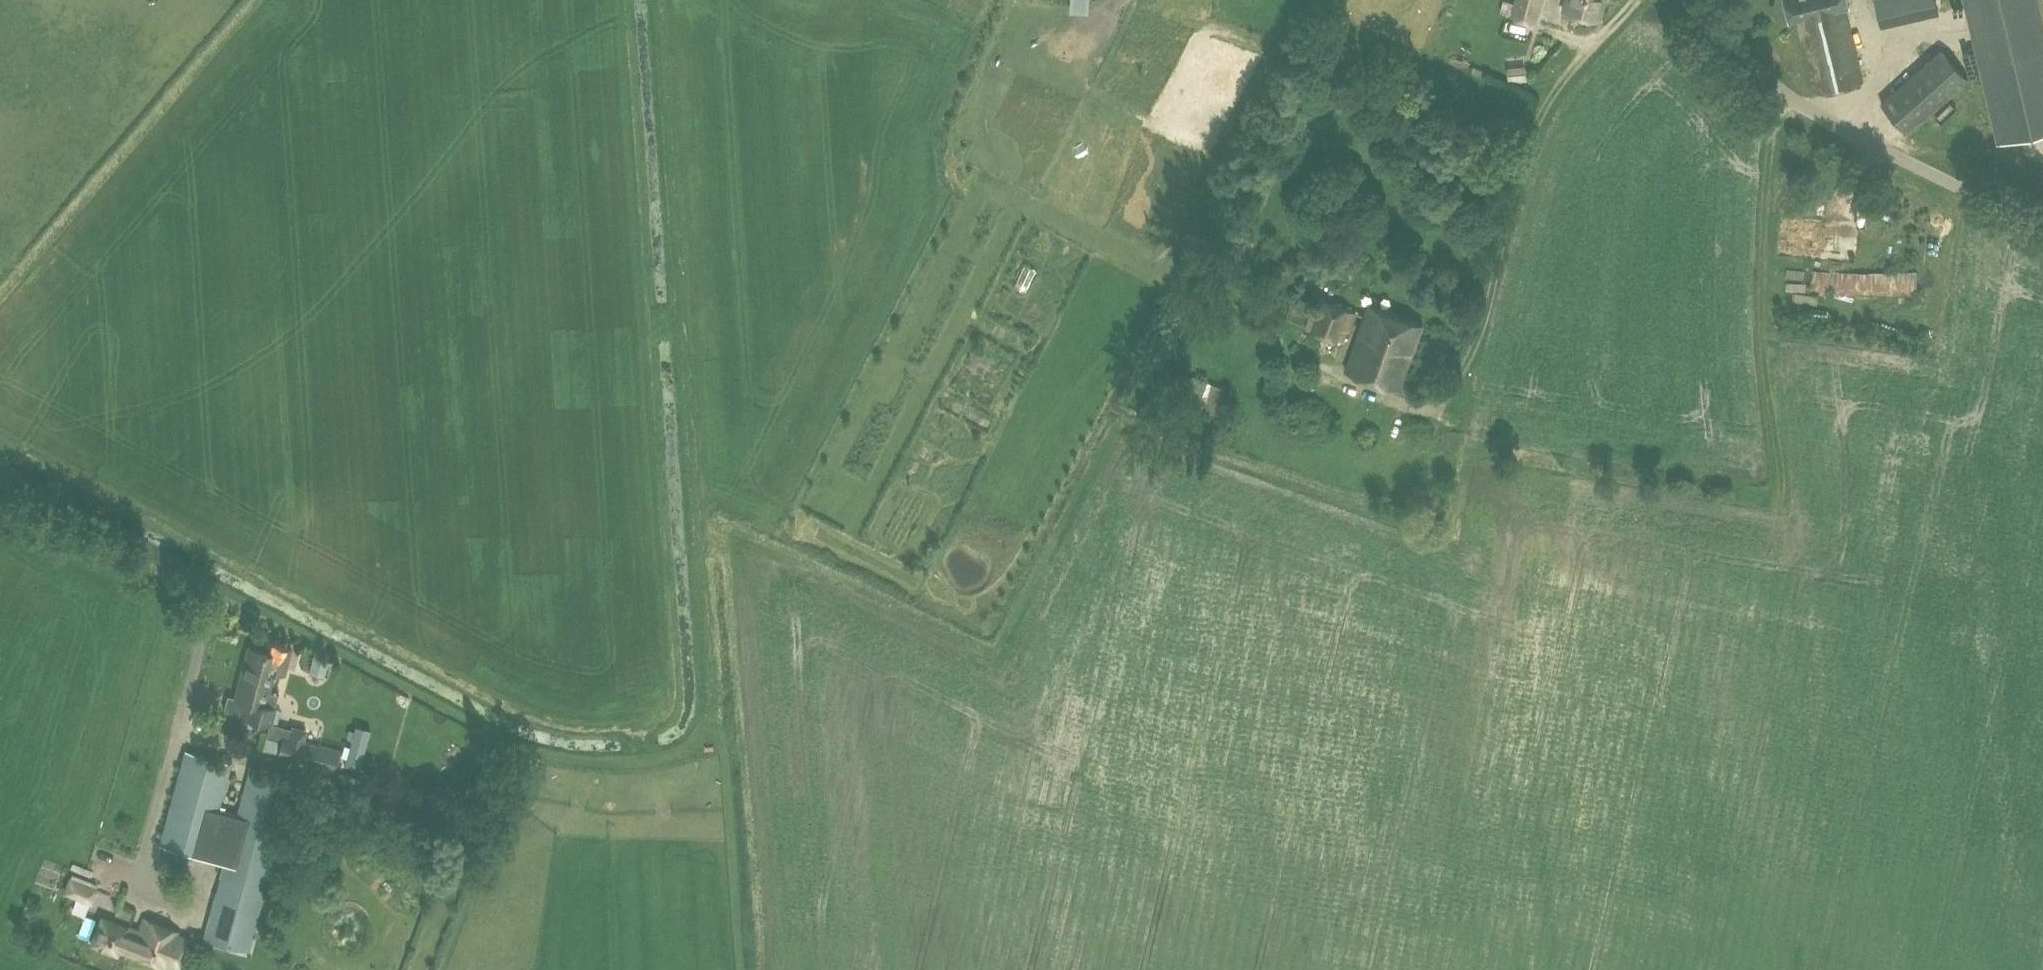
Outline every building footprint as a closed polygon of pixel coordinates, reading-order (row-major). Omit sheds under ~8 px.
[(1541,0),(1516,0),(1512,17),(1535,22),(1541,0)] [(1563,11),(1600,20),(1605,0),(1566,0),(1563,11)] [(1790,19),(1797,18),(1815,91),(1861,80),(1843,5),(1850,3),(1850,0),(1785,0),(1790,19)] [(1919,13),(1916,0),(1877,0),(1882,22),(1919,13)] [(1999,140),(2042,129),(2042,17),(2039,0),(1965,0),(1999,140)] [(1942,49),(1882,101),(1908,131),(1967,78),(1942,49)] [(1298,290),(1286,320),(1299,325),(1311,296),(1298,290)] [(1304,327),(1343,341),(1348,328),(1351,329),(1357,310),(1317,294),(1304,327)] [(1370,303),(1359,332),(1345,368),(1398,388),(1423,324),(1370,303)] [(1223,389),(1189,376),(1174,410),(1215,426),(1223,389)] [(223,709),(273,722),(277,707),(265,704),(274,667),(284,669),(290,645),(268,639),(265,649),(248,645),(235,696),(227,694),(223,709)] [(314,655),(309,673),(324,677),(328,659),(314,655)] [(280,718),(293,720),(295,706),(282,704),(280,718)] [(304,739),(307,728),(291,724),(288,735),(281,733),(276,753),(313,763),(318,743),(316,743),(304,739)] [(350,726),(338,765),(352,769),(364,730),(350,726)] [(313,763),(333,769),(339,749),(318,743),(313,763)] [(205,856),(218,809),(231,762),(186,749),(160,844),(205,856)] [(218,809),(205,856),(223,863),(202,938),(250,951),(297,779),(250,766),(236,813),(218,809)] [(83,881),(68,875),(63,890),(78,896),(83,881)] [(117,947),(133,954),(147,919),(143,917),(136,935),(124,930),(126,925),(101,915),(90,941),(116,952),(117,947)] [(147,919),(133,954),(163,966),(164,963),(175,968),(187,938),(176,933),(177,931),(147,919)]
